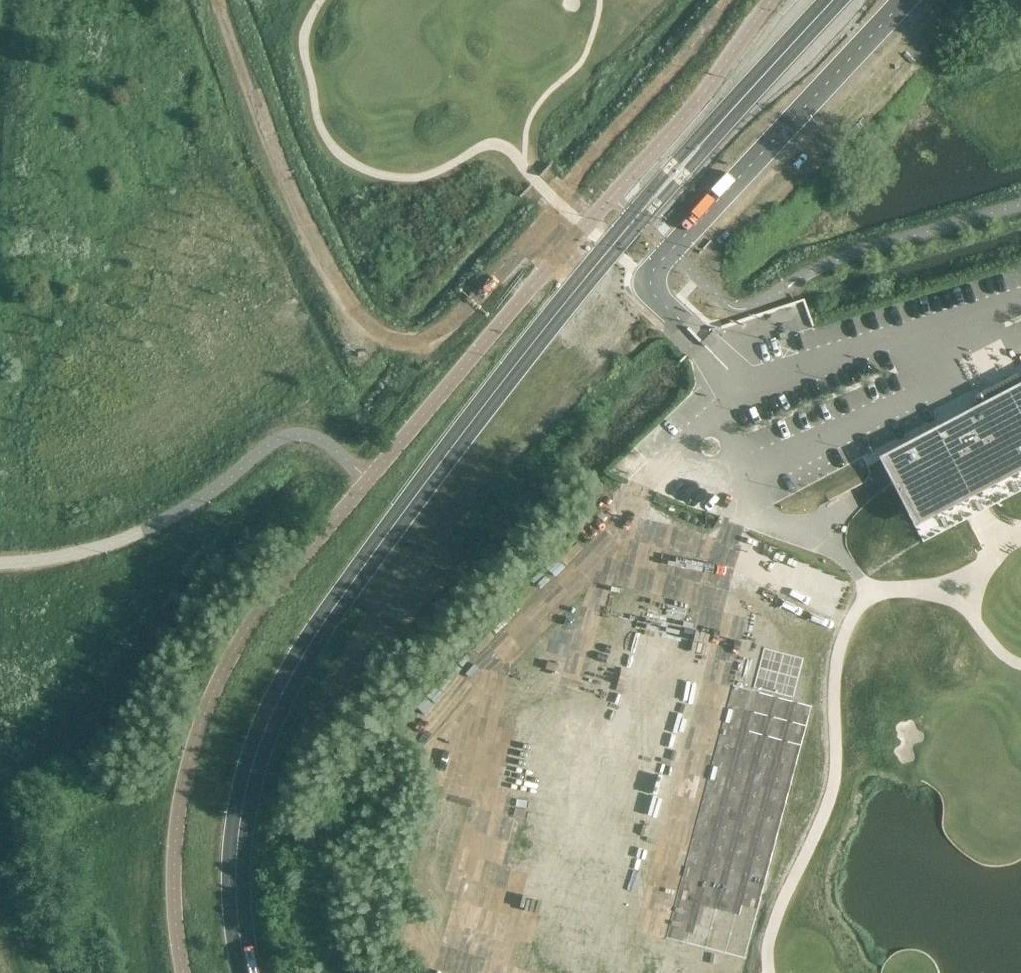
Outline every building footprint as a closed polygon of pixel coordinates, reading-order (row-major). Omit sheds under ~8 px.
[(816,347),(809,327),(800,307),(720,333),(752,365),(816,347)] [(882,459),(925,543),(1020,494),(1020,386),(882,459)]
